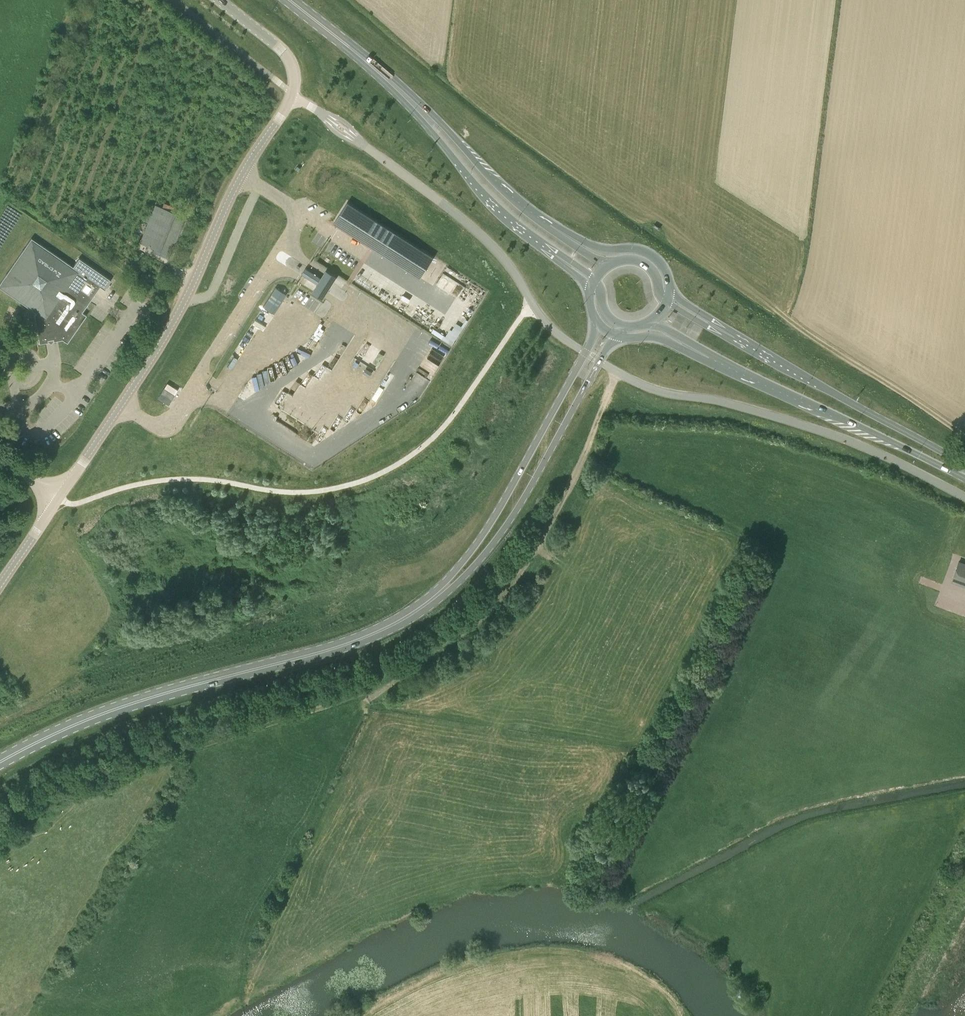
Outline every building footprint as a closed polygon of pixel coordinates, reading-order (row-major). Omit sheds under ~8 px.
[(434,257),(347,202),(334,223),(336,224),(420,278),(434,257)] [(170,254),(179,232),(185,215),(155,204),(140,243),(159,250),(170,254)] [(73,266),(31,238),(0,282),(0,287),(36,312),(34,315),(39,343),(48,341),(48,339),(50,339),(53,338),(53,341),(62,339),(67,342),(86,315),(81,311),(99,286),(104,289),(111,280),(79,258),(73,266)] [(319,285),(323,279),(307,269),(305,268),(301,274),(303,275),(319,285)] [(438,285),(459,293),(463,281),(442,274),(438,285)] [(272,313),(285,293),(275,287),(263,306),(272,313)] [(456,321),(446,339),(455,344),(465,326),(456,321)] [(369,376),(372,372),(366,368),(363,372),(369,376)] [(167,383),(157,398),(168,405),(178,390),(167,383)] [(958,560),(951,581),(964,587),(964,563),(958,560)]
